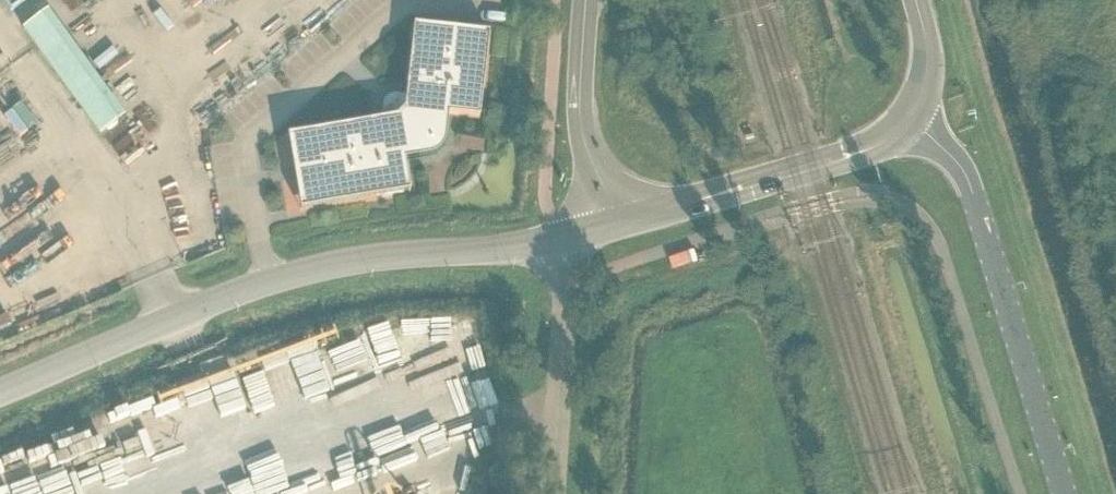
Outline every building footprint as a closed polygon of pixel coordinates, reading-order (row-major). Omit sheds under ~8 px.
[(26,0),(3,0),(11,11),(26,0)] [(99,133),(117,121),(40,15),(22,27),(99,133)] [(479,117),(488,33),(413,25),(403,115),(287,135),(300,210),(409,191),(404,160),(430,156),(435,154),(440,150),(443,145),(445,140),(448,114),(479,117)] [(407,375),(409,355),(422,357),(425,328),(402,326),(398,374),(407,375)]
